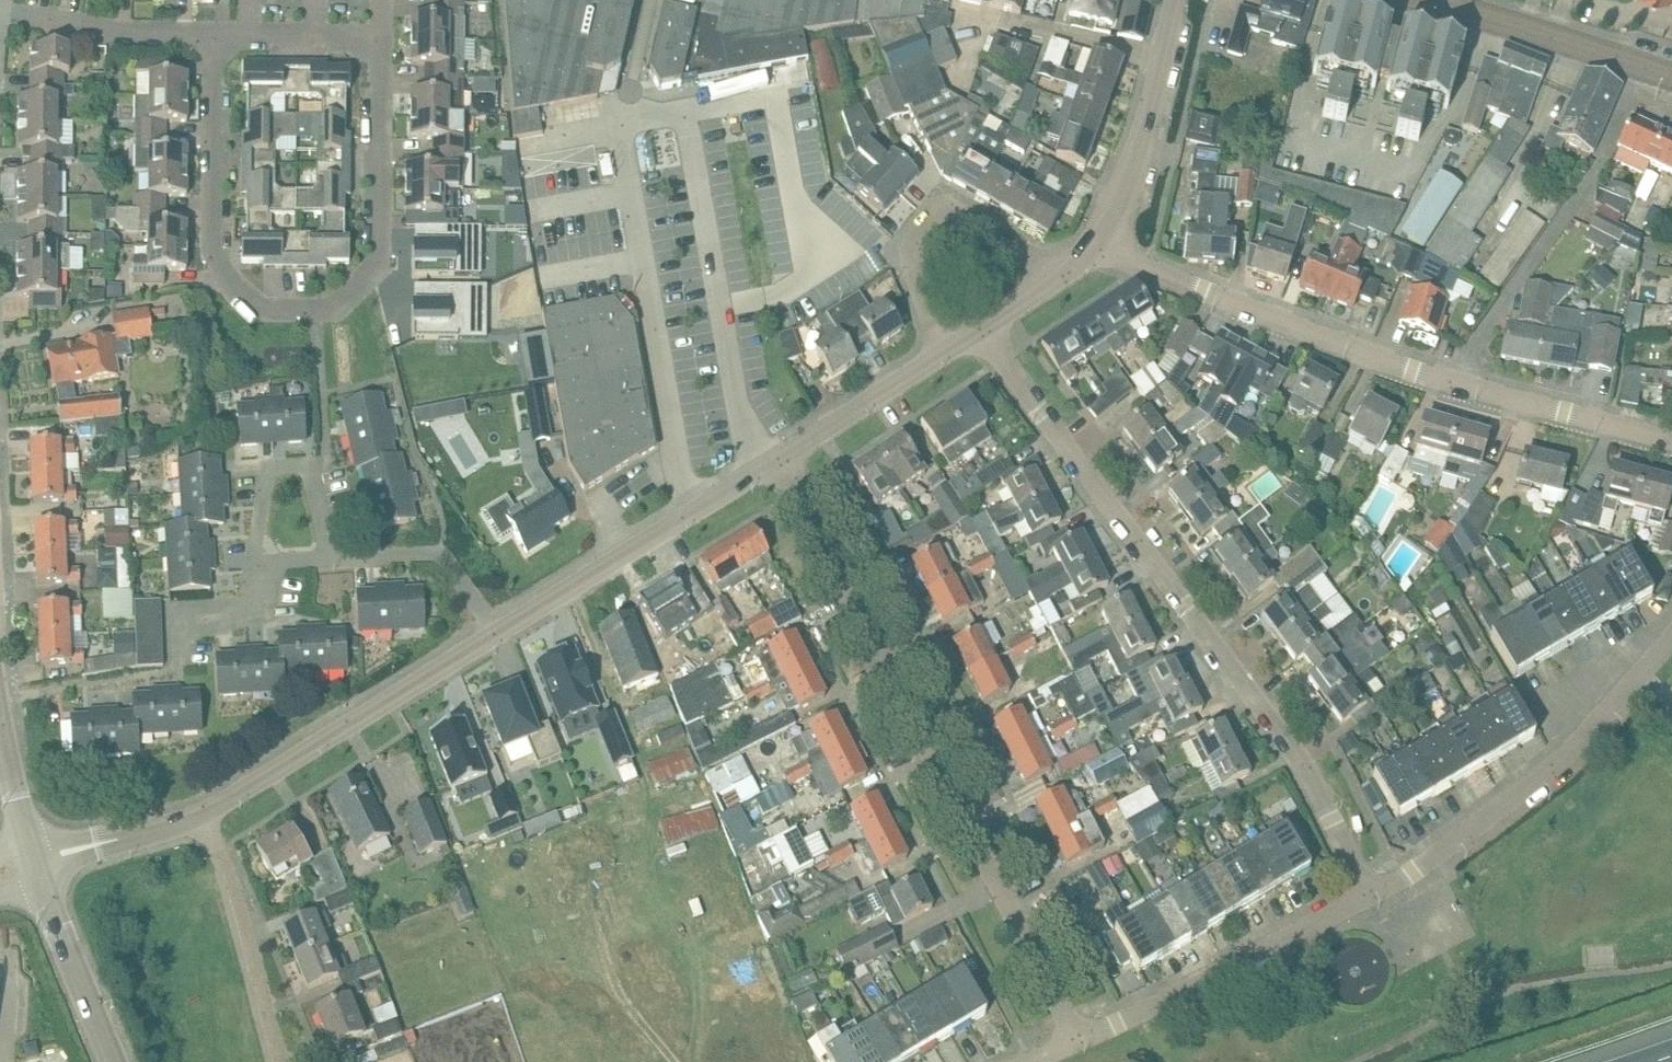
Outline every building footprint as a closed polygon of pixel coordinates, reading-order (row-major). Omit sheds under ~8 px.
[(512,114),(514,137),(542,132),(538,109),(597,98),(602,75),(605,76),(620,66),(635,0),(501,0),(512,114)] [(650,73),(659,89),(681,85),(681,83),(728,74),(808,59),(803,32),(830,28),(854,25),(857,0),(667,0),(650,73)] [(854,25),(868,23),(916,19),(924,19),(925,7),(926,0),(902,0),(902,1),(888,0),(857,0),(854,25)] [(925,7),(947,13),(950,0),(926,0),(925,7)] [(990,6),(1020,13),(1023,0),(991,0),(990,6)] [(1118,0),(1073,0),(1069,14),(1112,24),(1118,0)] [(1316,2),(1310,0),(1264,0),(1260,13),(1240,7),(1228,51),(1242,55),(1250,29),(1270,35),(1269,40),(1297,48),(1308,28),(1316,2)] [(406,20),(405,30),(411,32),(411,39),(465,39),(465,17),(466,2),(433,1),(433,17),(411,17),(411,18),(406,20)] [(1130,1),(1122,35),(1143,40),(1151,6),(1130,1)] [(875,38),(882,55),(889,73),(904,109),(908,107),(946,91),(936,68),(956,61),(944,30),(950,27),(952,14),(947,13),(925,7),(924,19),(916,19),(868,23),(875,38)] [(1329,9),(1313,72),(1320,74),(1317,86),(1330,89),(1328,96),(1327,96),(1323,115),(1346,121),(1350,102),(1352,95),(1372,100),(1375,88),(1377,81),(1382,82),(1396,30),(1390,29),(1391,25),(1329,9)] [(1396,30),(1382,82),(1388,84),(1386,91),(1383,103),(1403,108),(1401,115),(1400,115),(1395,134),(1419,140),(1423,121),(1423,120),(1424,114),(1437,117),(1440,105),(1449,107),(1465,45),(1402,28),(1401,32),(1396,30)] [(1002,63),(1011,40),(994,33),(992,39),(987,37),(982,55),(997,61),(1002,63)] [(1042,61),(1064,69),(1068,56),(1065,55),(1069,44),(1066,42),(1051,38),(1046,52),(1042,61)] [(464,62),(465,39),(411,39),(411,63),(433,64),(433,76),(464,76),(464,62)] [(1011,40),(1002,63),(1016,72),(1026,45),(1011,40)] [(482,41),(482,45),(489,52),(494,52),(494,41),(482,41)] [(823,89),(834,87),(826,43),(814,45),(823,89)] [(1475,85),(1461,127),(1462,127),(1478,133),(1486,107),(1498,111),(1497,114),(1525,124),(1531,109),(1531,108),(1542,81),(1550,60),(1506,43),(1502,54),(1499,62),(1484,57),(1475,85)] [(1038,50),(1026,45),(1016,72),(1027,79),(1038,50)] [(30,84),(64,84),(64,72),(69,72),(69,47),(29,47),(29,72),(31,72),(30,84)] [(1092,51),(1083,76),(1114,87),(1123,62),(1092,51)] [(150,96),(187,97),(187,75),(166,74),(166,60),(135,60),(135,75),(150,75),(150,96)] [(276,97),(296,97),(297,61),(266,61),(266,66),(243,66),(243,89),(246,89),(247,116),(271,116),(271,101),(276,97)] [(322,101),(321,117),(346,117),(346,89),(350,89),(350,67),(327,66),(327,61),(297,61),(296,97),(316,97),(322,101)] [(1042,61),(1038,73),(1054,79),(1058,68),(1064,70),(1064,69),(1042,61)] [(1622,86),(1585,70),(1559,130),(1551,127),(1544,143),(1539,141),(1536,147),(1558,156),(1565,141),(1593,153),(1622,86)] [(1079,88),(1074,102),(1104,113),(1114,87),(1083,76),(1068,71),(1064,82),(1079,88)] [(90,73),(90,84),(104,84),(104,74),(90,73)] [(464,114),(464,76),(433,76),(433,91),(411,91),(411,114),(464,114)] [(882,124),(899,117),(883,78),(866,86),(882,124)] [(64,84),(30,84),(30,97),(17,97),(17,121),(58,122),(58,98),(64,98),(64,95),(75,95),(75,84),(64,84)] [(908,107),(942,175),(979,110),(946,91),(908,107)] [(187,97),(150,96),(135,96),(135,134),(165,134),(165,121),(187,121),(187,97)] [(1053,113),(1050,122),(1095,139),(1104,113),(1074,102),(1073,102),(1065,99),(1059,115),(1053,113)] [(1016,110),(1030,115),(1034,105),(1020,100),(1016,110)] [(857,155),(856,157),(899,196),(917,176),(903,163),(907,158),(895,148),(891,153),(874,137),(876,134),(860,105),(841,112),(851,137),(851,138),(856,153),(857,153),(857,155)] [(992,166),(1006,142),(1013,129),(1005,124),(998,136),(982,128),(990,116),(979,110),(942,175),(976,194),(992,166)] [(1024,131),(1030,115),(1016,110),(1010,125),(1024,131)] [(1220,119),(1193,112),(1186,139),(1213,146),(1220,119)] [(464,114),(411,114),(411,138),(432,138),(432,152),(464,152),(464,114)] [(242,164),(273,164),(273,145),(281,139),(296,139),(296,116),(271,116),(247,116),(247,133),(242,133),(242,164)] [(321,117),(296,116),(296,139),(311,140),(317,145),(317,164),(351,165),(351,134),(345,134),(346,117),(321,117)] [(1650,162),(1663,132),(1631,118),(1618,147),(1650,162)] [(1425,253),(1459,274),(1480,240),(1469,233),(1509,170),(1503,167),(1527,128),(1510,120),(1425,253)] [(17,121),(17,147),(21,147),(30,147),(30,158),(64,158),(73,158),(74,146),(58,146),(58,122),(17,121)] [(1085,166),(1095,139),(1050,122),(1045,134),(1060,140),(1055,155),(1085,166)] [(1013,129),(1006,142),(1024,152),(1031,140),(1013,129)] [(1445,131),(1443,137),(1445,142),(1453,145),(1458,143),(1460,137),(1458,133),(1450,129),(1445,131)] [(1663,132),(1650,162),(1671,172),(1671,136),(1663,132)] [(135,149),(135,171),(150,171),(187,172),(187,149),(165,149),(165,134),(135,134),(135,149)] [(851,137),(839,141),(845,157),(856,153),(851,138),(851,137)] [(1259,179),(1316,199),(1320,183),(1271,170),(1277,148),(1264,145),(1259,179)] [(1208,263),(1215,177),(1218,153),(1194,150),(1191,173),(1199,174),(1194,226),(1187,226),(1187,227),(1181,227),(1180,239),(1186,240),(1184,261),(1208,263)] [(464,166),(464,152),(432,152),(432,166),(406,166),(406,189),(458,189),(459,178),(462,178),(462,166),(464,166)] [(899,196),(856,157),(846,168),(863,183),(858,189),(884,213),(899,196)] [(58,173),(64,173),(64,158),(30,158),(30,171),(17,171),(17,197),(58,197),(58,173)] [(1038,195),(1049,176),(1056,164),(1045,158),(1029,189),(1016,182),(1001,208),(1025,222),(1040,196),(1038,195)] [(273,185),(273,164),(242,164),(241,195),(247,195),(246,211),(270,212),(296,212),(296,190),(278,190),(273,185)] [(350,195),(351,165),(317,164),(317,186),(310,191),(296,190),(296,212),(321,213),(346,213),(346,195),(350,195)] [(1081,178),(1058,165),(1056,164),(1049,176),(1038,195),(1040,196),(1025,222),(1048,235),(1063,208),(1062,208),(1071,193),(1072,194),(1081,178)] [(1001,208),(1016,182),(1015,181),(1021,171),(1011,165),(1006,174),(992,166),(976,194),(1001,208)] [(135,195),(135,209),(165,209),(165,195),(187,195),(187,172),(149,171),(149,195),(135,195)] [(1215,177),(1208,263),(1232,265),(1235,230),(1228,229),(1230,204),(1254,206),(1257,175),(1241,173),(1240,179),(1215,177)] [(1400,234),(1423,248),(1462,187),(1440,173),(1400,234)] [(1262,182),(1255,200),(1278,208),(1283,190),(1262,182)] [(1314,204),(1326,210),(1332,186),(1320,183),(1316,199),(1314,204)] [(1621,216),(1629,200),(1597,184),(1596,203),(1621,216)] [(1332,186),(1326,210),(1338,215),(1344,189),(1332,186)] [(458,189),(406,189),(406,212),(428,212),(428,226),(458,219),(458,189)] [(1338,215),(1349,220),(1357,193),(1344,189),(1338,215)] [(1368,196),(1357,193),(1349,220),(1360,225),(1368,196)] [(1657,229),(1671,230),(1671,221),(1671,219),(1671,195),(1657,229)] [(105,218),(106,197),(91,196),(90,218),(105,218)] [(1360,225),(1372,231),(1380,199),(1368,196),(1360,225)] [(30,221),(29,233),(63,233),(64,220),(58,220),(58,197),(17,197),(16,221),(30,221)] [(1372,231),(1384,236),(1393,202),(1380,199),(1372,231)] [(1389,238),(1406,206),(1393,202),(1384,236),(1389,238)] [(491,235),(528,231),(526,206),(488,210),(491,235)] [(1651,206),(1644,221),(1657,226),(1663,212),(1651,206)] [(165,209),(135,209),(116,208),(116,222),(127,234),(149,234),(149,246),(186,246),(186,223),(165,223),(165,209)] [(1290,260),(1305,212),(1291,208),(1279,249),(1261,244),(1259,250),(1253,271),(1284,281),(1290,260)] [(1507,281),(1545,221),(1525,208),(1487,269),(1507,281)] [(295,267),(295,232),(274,231),(270,227),(270,212),(246,211),(246,239),(242,239),(242,262),(264,262),(264,267),(295,267)] [(345,240),(346,213),(321,213),(321,228),(316,232),(295,232),(295,267),(326,268),(326,262),(349,263),(349,240),(345,240)] [(1619,242),(1627,228),(1598,213),(1591,228),(1619,242)] [(1300,286),(1326,297),(1357,224),(1345,219),(1335,241),(1327,259),(1313,253),(1300,286)] [(1352,270),(1363,242),(1369,230),(1357,224),(1326,297),(1352,308),(1357,296),(1373,302),(1380,284),(1365,277),(1366,275),(1352,270)] [(428,243),(414,243),(414,267),(416,267),(416,275),(454,276),(454,256),(478,256),(479,228),(428,227),(428,243)] [(1627,228),(1619,242),(1638,252),(1641,236),(1627,228)] [(16,270),(57,270),(70,270),(70,247),(63,247),(63,233),(29,233),(29,246),(16,246),(16,270)] [(1658,239),(1649,237),(1648,250),(1656,251),(1658,239)] [(1386,238),(1377,260),(1389,264),(1400,277),(1410,251),(1411,247),(1386,238)] [(186,246),(149,246),(149,256),(135,256),(135,283),(164,284),(164,270),(186,270),(186,246)] [(1424,257),(1410,251),(1400,277),(1428,288),(1430,284),(1452,293),(1460,275),(1424,257)] [(57,296),(57,270),(16,270),(16,296),(29,296),(29,309),(64,309),(64,296),(57,296)] [(1644,280),(1656,281),(1657,272),(1645,272),(1644,280)] [(1134,284),(1110,299),(1128,327),(1129,326),(1152,311),(1134,284)] [(1549,337),(1554,309),(1575,288),(1550,284),(1549,288),(1526,284),(1521,314),(1511,312),(1509,326),(1507,326),(1502,357),(1537,364),(1542,335),(1549,337)] [(107,287),(107,298),(121,298),(122,287),(107,287)] [(414,303),(414,326),(415,326),(415,339),(458,339),(458,316),(482,316),(482,287),(428,287),(428,303),(414,303)] [(1446,302),(1426,295),(1410,290),(1399,322),(1436,334),(1446,302)] [(542,310),(542,311),(546,334),(555,382),(557,396),(569,465),(573,471),(585,490),(655,446),(633,322),(632,322),(615,301),(615,299),(547,311),(544,312),(543,312),(542,310)] [(1110,299),(1087,314),(1105,342),(1113,354),(1137,339),(1129,326),(1128,327),(1110,299)] [(860,320),(865,327),(877,346),(901,330),(884,304),(872,312),(865,300),(853,308),(861,320),(860,320)] [(1625,304),(1621,326),(1639,329),(1642,307),(1625,304)] [(113,312),(114,317),(117,337),(47,347),(53,386),(56,386),(60,423),(95,420),(120,417),(119,416),(126,415),(124,398),(118,399),(117,396),(74,400),(72,384),(117,378),(114,360),(131,358),(129,342),(153,339),(149,312),(148,307),(113,312)] [(1620,321),(1554,309),(1549,337),(1542,335),(1537,364),(1571,370),(1573,362),(1588,365),(1587,366),(1611,371),(1620,321)] [(831,322),(830,322),(825,314),(815,319),(821,329),(829,341),(815,349),(832,375),(856,359),(839,334),(831,322)] [(1082,357),(1105,342),(1087,314),(1064,329),(1082,357)] [(188,319),(174,321),(176,334),(187,332),(190,332),(188,319)] [(1166,351),(1180,360),(1198,331),(1184,322),(1166,351)] [(778,335),(783,363),(802,356),(793,329),(778,335)] [(1082,357),(1064,329),(1041,344),(1059,372),(1060,371),(1067,382),(1076,376),(1069,365),(1082,357)] [(1197,334),(1189,349),(1207,359),(1199,375),(1213,383),(1209,391),(1199,410),(1208,418),(1210,419),(1226,389),(1249,346),(1222,331),(1215,344),(1197,334)] [(546,334),(520,338),(528,386),(555,382),(546,334)] [(1210,419),(1214,421),(1225,429),(1249,387),(1273,400),(1288,373),(1274,366),(1277,361),(1249,346),(1226,389),(1210,419)] [(1145,397),(1165,383),(1166,382),(1167,381),(1153,362),(1131,378),(1145,397)] [(1319,415),(1336,384),(1307,368),(1302,378),(1291,373),(1283,389),(1293,394),(1289,403),(1290,409),(1298,414),(1304,412),(1307,408),(1319,415)] [(1625,368),(1621,403),(1637,407),(1640,384),(1662,386),(1661,405),(1671,406),(1671,372),(1625,368)] [(1120,372),(1103,384),(1117,404),(1135,391),(1120,372)] [(1117,404),(1103,384),(1099,379),(1093,383),(1103,396),(1088,407),(1097,419),(1117,404)] [(1139,452),(1194,411),(1193,411),(1177,393),(1165,383),(1145,397),(1156,411),(1167,402),(1173,410),(1158,421),(1149,409),(1122,429),(1139,452)] [(270,397),(273,444),(305,442),(302,401),(285,402),(284,388),(271,389),(271,397),(270,397)] [(543,391),(525,394),(532,432),(534,442),(551,439),(543,391)] [(349,436),(394,426),(391,412),(385,413),(381,395),(341,404),(349,436)] [(946,409),(973,450),(991,438),(984,426),(986,425),(967,396),(946,409)] [(273,444),(270,397),(255,398),(255,404),(238,405),(240,446),(273,444)] [(1388,458),(1394,446),(1384,441),(1399,414),(1368,397),(1347,436),(1388,458)] [(430,408),(412,411),(415,426),(432,423),(430,408)] [(973,450),(946,409),(936,416),(935,414),(921,423),(933,441),(950,465),(973,450)] [(1194,411),(1139,452),(1156,474),(1182,454),(1173,441),(1189,429),(1190,430),(1207,418),(1196,409),(1194,411)] [(122,434),(120,417),(95,420),(96,437),(122,434)] [(1443,469),(1456,426),(1425,417),(1412,461),(1427,465),(1443,469)] [(1197,433),(1208,449),(1213,445),(1229,433),(1225,429),(1214,421),(1197,433)] [(1298,450),(1310,457),(1327,428),(1315,421),(1298,450)] [(356,469),(362,468),(396,460),(392,441),(397,440),(394,426),(349,436),(356,469)] [(1456,426),(1443,469),(1442,473),(1470,482),(1454,506),(1457,508),(1449,521),(1457,527),(1458,525),(1459,523),(1480,492),(1484,483),(1493,469),(1480,462),(1482,456),(1488,435),(1456,426)] [(1317,453),(1334,462),(1346,439),(1329,430),(1317,453)] [(901,436),(877,452),(901,489),(923,474),(915,462),(917,461),(901,436)] [(32,471),(62,469),(61,451),(75,451),(75,441),(31,443),(32,471)] [(1213,445),(1208,449),(1192,461),(1200,471),(1220,455),(1213,445)] [(138,446),(125,448),(127,458),(139,456),(138,446)] [(1408,454),(1394,446),(1388,458),(1380,472),(1381,472),(1377,479),(1389,486),(1393,479),(1394,479),(1408,454)] [(852,468),(877,505),(901,489),(877,452),(852,468)] [(1518,484),(1519,484),(1518,488),(1531,491),(1532,487),(1544,490),(1541,501),(1561,506),(1568,493),(1560,491),(1567,463),(1525,453),(1518,484)] [(1006,456),(986,469),(994,482),(1001,478),(1015,469),(1006,456)] [(362,468),(369,498),(414,488),(411,473),(405,474),(401,458),(396,460),(362,468)] [(179,494),(227,491),(226,476),(221,477),(220,459),(176,462),(179,494)] [(998,505),(986,511),(993,525),(1048,497),(1034,471),(1024,477),(1019,467),(1015,470),(1015,469),(1001,478),(1006,486),(1013,500),(999,507),(998,505)] [(1635,506),(1643,475),(1613,467),(1605,496),(1601,495),(1590,489),(1586,497),(1572,490),(1557,520),(1572,527),(1575,522),(1598,528),(1603,511),(1615,514),(1619,502),(1635,506)] [(63,487),(62,469),(32,471),(34,502),(78,500),(78,486),(63,487)] [(962,503),(994,482),(986,469),(968,481),(963,473),(948,483),(962,503)] [(1185,514),(1216,491),(1216,490),(1227,482),(1219,473),(1202,486),(1193,473),(1168,492),(1185,514)] [(1635,506),(1652,511),(1648,523),(1668,528),(1661,553),(1671,556),(1671,524),(1662,521),(1664,514),(1665,514),(1671,486),(1671,482),(1643,475),(1635,506)] [(138,482),(128,483),(128,495),(138,494),(138,482)] [(935,492),(932,494),(941,510),(952,527),(959,523),(970,517),(962,503),(948,483),(935,492)] [(1293,483),(1287,491),(1299,500),(1305,492),(1293,483)] [(417,501),(414,488),(369,498),(376,529),(416,520),(412,502),(417,501)] [(507,497),(482,512),(500,542),(515,533),(527,553),(546,541),(542,534),(552,528),(569,517),(552,489),(539,497),(516,512),(507,497)] [(228,506),(227,491),(179,494),(181,524),(181,527),(206,525),(224,524),(223,506),(228,506)] [(1239,521),(1216,491),(1185,514),(1202,537),(1213,529),(1219,537),(1238,523),(1239,521)] [(1480,492),(1459,523),(1478,536),(1496,502),(1480,492)] [(97,510),(124,509),(123,494),(96,494),(97,510)] [(1048,497),(993,525),(1000,537),(1012,531),(1011,529),(1025,521),(1032,536),(1025,540),(1030,549),(1039,544),(1039,545),(1055,537),(1050,527),(1061,521),(1048,497)] [(1259,506),(1239,521),(1238,523),(1245,532),(1215,554),(1232,576),(1271,547),(1256,527),(1268,518),(1259,506)] [(890,508),(872,517),(887,546),(909,535),(907,530),(903,532),(890,508)] [(970,517),(959,523),(967,539),(977,533),(988,553),(992,559),(1007,551),(1000,537),(993,525),(986,511),(972,519),(970,517)] [(1438,520),(1423,541),(1437,552),(1453,530),(1438,520)] [(36,554),(66,552),(65,534),(79,533),(78,522),(35,524),(36,554)] [(1556,522),(1547,537),(1549,539),(1565,530),(1564,526),(1556,522)] [(167,559),(214,556),(213,541),(207,541),(206,525),(181,527),(181,524),(165,525),(167,559)] [(1457,527),(1452,533),(1466,556),(1482,546),(1458,525),(1457,527)] [(105,548),(130,547),(129,526),(104,527),(105,548)] [(1593,535),(1565,527),(1579,549),(1595,539),(1593,535)] [(725,547),(746,581),(766,569),(760,559),(768,554),(754,530),(725,547)] [(1030,594),(1095,560),(1082,535),(1071,540),(1067,531),(1055,537),(1039,545),(1044,555),(1054,550),(1061,563),(1038,575),(1037,573),(1023,581),(1028,591),(1030,594)] [(1445,569),(1466,556),(1452,533),(1436,555),(1445,569)] [(909,535),(887,546),(893,557),(912,548),(915,546),(909,535)] [(1613,541),(1593,535),(1595,539),(1602,552),(1611,547),(1612,545),(1613,541)] [(1627,535),(1624,544),(1633,547),(1635,539),(1633,537),(1627,535)] [(928,593),(952,580),(945,566),(956,561),(947,544),(932,552),(912,562),(928,593)] [(1488,546),(1485,548),(1495,565),(1504,560),(1488,546)] [(731,587),(732,590),(746,581),(725,547),(698,563),(713,588),(715,587),(720,594),(731,587)] [(1285,585),(1319,559),(1310,547),(1270,576),(1263,568),(1278,556),(1271,547),(1232,576),(1249,599),(1273,581),(1279,576),(1285,585)] [(117,569),(117,549),(97,550),(98,565),(102,569),(117,569)] [(117,549),(117,569),(118,590),(131,590),(130,549),(117,549)] [(67,569),(66,552),(36,554),(37,584),(81,582),(81,568),(67,569)] [(988,553),(976,559),(983,571),(995,565),(992,559),(988,553)] [(1628,555),(1610,565),(1634,606),(1652,595),(1647,588),(1651,584),(1653,579),(1652,573),(1647,566),(1643,564),(1639,563),(1637,563),(1634,565),(1628,555)] [(214,556),(167,559),(170,591),(210,588),(209,571),(215,570),(214,556)] [(971,578),(983,571),(976,559),(965,565),(968,572),(971,578)] [(1279,639),(1324,605),(1309,585),(1328,570),(1319,559),(1285,585),(1293,596),(1287,600),(1286,598),(1262,616),(1279,639)] [(1095,560),(1030,594),(1036,606),(1038,605),(1050,599),(1049,597),(1072,585),(1079,598),(1069,603),(1075,613),(1102,599),(1097,590),(1108,584),(1095,560)] [(1601,626),(1618,616),(1594,575),(1595,574),(1588,563),(1569,574),(1576,585),(1601,626)] [(1594,575),(1618,616),(1634,606),(1610,565),(1595,574),(1594,575)] [(952,580),(928,593),(943,623),(963,613),(968,611),(984,603),(971,578),(968,572),(952,580)] [(1005,587),(1012,599),(1028,591),(1023,581),(1022,578),(1005,587)] [(646,626),(666,614),(672,610),(698,652),(724,636),(704,603),(691,612),(671,580),(641,599),(650,613),(641,618),(646,626)] [(389,584),(392,631),(425,629),(422,588),(404,589),(404,583),(389,584)] [(392,631),(389,584),(375,585),(375,591),(357,592),(359,632),(392,631)] [(1560,595),(1584,636),(1601,626),(1576,585),(1560,595)] [(118,590),(102,590),(102,604),(112,604),(112,619),(133,618),(132,590),(131,590),(118,590)] [(1525,615),(1525,616),(1549,656),(1567,646),(1543,605),(1542,606),(1536,595),(1519,605),(1525,615)] [(1567,646),(1584,636),(1560,595),(1543,605),(1567,646)] [(739,620),(738,618),(724,597),(712,605),(727,628),(739,620)] [(1114,637),(1142,623),(1129,597),(1102,611),(1114,637)] [(134,614),(161,613),(160,600),(134,601),(134,614)] [(769,614),(772,620),(777,630),(801,618),(793,602),(769,614)] [(40,635),(69,634),(68,614),(83,614),(82,603),(38,605),(40,635)] [(1036,606),(1023,613),(1034,632),(1043,627),(1048,625),(1038,605),(1036,606)] [(1325,639),(1332,648),(1362,625),(1353,614),(1343,622),(1331,614),(1324,605),(1279,639),(1295,662),(1325,639)] [(135,628),(161,626),(161,613),(134,614),(135,628)] [(658,674),(642,634),(634,614),(599,628),(624,689),(658,674)] [(756,641),(762,638),(777,630),(772,620),(769,614),(747,625),(756,641)] [(1532,667),(1549,656),(1525,616),(1508,626),(1532,667)] [(969,673),(993,661),(987,649),(1001,642),(992,623),(953,643),(969,673)] [(1120,678),(1125,675),(1150,662),(1145,652),(1155,648),(1142,623),(1114,637),(1067,661),(1072,671),(1074,674),(1090,666),(1088,662),(1107,652),(1120,678)] [(326,625),(311,626),(314,673),(346,671),(344,630),(326,631),(326,625)] [(1308,679),(1325,702),(1368,670),(1376,663),(1361,643),(1371,635),(1362,625),(1332,648),(1338,657),(1333,661),(1333,660),(1308,679)] [(135,641),(162,640),(161,626),(135,628),(135,641)] [(279,634),(280,651),(282,674),(283,674),(314,673),(311,626),(297,627),(297,633),(279,634)] [(1515,677),(1532,667),(1508,626),(1490,636),(1515,677)] [(113,634),(114,656),(135,653),(134,633),(113,634)] [(738,648),(729,633),(721,639),(730,654),(738,648)] [(69,634),(40,635),(41,665),(70,663),(84,662),(83,650),(70,650),(69,634)] [(1030,634),(1018,640),(1024,652),(1036,646),(1030,634)] [(1451,634),(1441,640),(1452,657),(1461,651),(1451,634)] [(768,686),(809,666),(793,635),(768,648),(769,650),(756,656),(758,660),(743,668),(753,687),(754,686),(765,680),(768,686)] [(357,637),(348,638),(349,649),(358,649),(357,637)] [(136,654),(162,653),(162,640),(135,641),(136,654)] [(1024,652),(1018,640),(1007,646),(1013,658),(1024,652)] [(264,646),(248,647),(251,694),(284,692),(283,674),(282,674),(280,651),(264,652),(264,646)] [(219,696),(251,694),(248,647),(234,648),(235,654),(217,655),(219,696)] [(599,709),(584,671),(575,651),(541,665),(549,685),(564,723),(599,709)] [(163,666),(162,653),(136,654),(137,667),(163,666)] [(1453,673),(1466,665),(1459,654),(1446,661),(1453,673)] [(1009,692),(993,661),(969,673),(985,704),(1009,692)] [(1148,707),(1154,704),(1189,686),(1176,661),(1155,671),(1150,662),(1125,675),(1138,700),(1143,697),(1148,707)] [(685,727),(693,723),(734,703),(715,665),(670,687),(685,727)] [(733,739),(698,755),(703,770),(796,723),(790,711),(798,707),(799,709),(805,707),(824,697),(809,666),(768,686),(771,692),(775,690),(786,712),(733,739)] [(1378,710),(1412,685),(1413,684),(1404,672),(1384,688),(1377,678),(1375,679),(1368,670),(1325,702),(1342,724),(1366,706),(1366,705),(1371,701),(1378,710)] [(1036,709),(1061,696),(1080,686),(1074,674),(1072,671),(1028,694),(1036,709)] [(1031,675),(1011,686),(1018,698),(1037,687),(1031,675)] [(1420,681),(1419,680),(1413,684),(1412,685),(1421,699),(1436,688),(1429,675),(1420,681)] [(1485,694),(1516,747),(1535,736),(1503,683),(1485,694)] [(537,766),(561,756),(548,723),(535,729),(517,685),(484,699),(504,748),(527,739),(537,766)] [(180,686),(166,687),(168,734),(201,732),(198,691),(181,692),(180,686)] [(748,704),(760,698),(754,686),(753,687),(742,692),(748,704)] [(1061,696),(1070,716),(1072,715),(1075,720),(1096,710),(1087,694),(1085,695),(1080,686),(1061,696)] [(1184,731),(1185,732),(1197,725),(1192,716),(1202,711),(1189,686),(1154,704),(1167,728),(1173,725),(1178,734),(1184,731)] [(134,695),(135,712),(136,736),(137,735),(168,734),(166,687),(151,688),(151,694),(134,695)] [(666,694),(629,712),(639,733),(676,716),(666,694)] [(1485,694),(1468,704),(1500,756),(1516,747),(1485,694)] [(1453,717),(1482,767),(1500,756),(1468,704),(1460,708),(1461,710),(1453,715),(1454,717),(1453,717)] [(118,707),(103,708),(105,755),(138,753),(137,735),(136,736),(135,712),(118,713),(118,707)] [(72,723),(62,723),(62,728),(63,744),(73,743),(74,757),(105,755),(103,708),(89,709),(89,715),(71,716),(72,723)] [(1109,726),(1121,720),(1115,709),(1103,715),(1109,726)] [(995,724),(1010,754),(1046,736),(1050,733),(1048,728),(1032,736),(1019,711),(995,724)] [(632,759),(614,715),(598,722),(615,765),(632,759)] [(1078,727),(1075,720),(1072,715),(1070,716),(1059,721),(1065,733),(1078,727)] [(825,760),(850,747),(834,716),(809,729),(810,730),(800,736),(808,752),(818,747),(825,760)] [(1466,777),(1482,767),(1453,717),(1436,727),(1466,777)] [(487,776),(464,719),(429,733),(452,790),(487,776)] [(1109,726),(1119,748),(1127,761),(1154,747),(1147,732),(1131,740),(1121,720),(1109,726)] [(1206,720),(1197,725),(1185,732),(1189,741),(1181,745),(1194,771),(1200,768),(1200,767),(1236,748),(1224,724),(1211,730),(1206,720)] [(1054,739),(1065,733),(1059,721),(1047,727),(1048,728),(1050,733),(1051,733),(1054,739)] [(1449,787),(1466,777),(1436,727),(1420,737),(1425,746),(1424,746),(1449,787)] [(1351,735),(1339,743),(1347,756),(1360,748),(1351,735)] [(1086,766),(1101,757),(1094,743),(1058,761),(1046,736),(1010,754),(1026,785),(1050,773),(1055,782),(1086,766)] [(1431,797),(1449,787),(1424,746),(1407,756),(1431,797)] [(688,747),(645,763),(653,785),(696,769),(688,747)] [(866,778),(850,747),(825,760),(841,791),(866,778)] [(1148,782),(1153,791),(1166,784),(1154,761),(1160,758),(1154,747),(1127,761),(1132,768),(1144,784),(1148,782)] [(1096,787),(1132,768),(1127,761),(1119,748),(1101,757),(1086,766),(1096,787)] [(1249,774),(1236,748),(1200,767),(1200,768),(1213,792),(1212,792),(1217,803),(1241,791),(1236,781),(1249,774)] [(1431,797),(1407,756),(1390,766),(1415,807),(1431,797)] [(750,780),(740,759),(704,777),(714,798),(750,780)] [(806,762),(795,768),(801,780),(812,774),(806,762)] [(1187,774),(1183,766),(1165,776),(1169,783),(1187,774)] [(1397,818),(1415,807),(1390,766),(1373,777),(1397,818)] [(801,780),(795,768),(783,774),(789,786),(801,780)] [(390,836),(371,796),(361,776),(328,793),(338,812),(357,852),(390,836)] [(1371,783),(1362,788),(1374,811),(1383,807),(1371,783)] [(1172,796),(1166,784),(1153,791),(1159,803),(1172,796)] [(1171,825),(1148,787),(1117,804),(1119,807),(1137,843),(1171,825)] [(772,788),(756,797),(764,814),(780,806),(772,788)] [(507,790),(490,797),(500,822),(518,815),(507,790)] [(741,801),(735,790),(722,797),(728,808),(741,801)] [(1084,810),(1076,793),(1060,792),(1056,795),(1036,804),(1052,835),(1086,817),(1092,814),(1095,819),(1107,813),(1101,802),(1085,811),(1084,810)] [(1113,795),(1101,802),(1107,813),(1119,807),(1117,804),(1113,795)] [(866,841),(891,828),(875,797),(850,810),(866,841)] [(420,854),(446,843),(428,801),(403,812),(420,854)] [(658,821),(667,845),(719,827),(710,803),(658,821)] [(1386,809),(1375,815),(1381,826),(1392,820),(1386,809)] [(1205,812),(1195,818),(1198,824),(1204,826),(1210,822),(1209,819),(1205,812)] [(1102,848),(1086,817),(1052,835),(1067,866),(1102,848)] [(538,818),(522,824),(528,839),(545,833),(538,818)] [(1279,818),(1260,829),(1291,881),(1310,870),(1279,818)] [(776,825),(760,833),(764,841),(780,833),(776,825)] [(796,827),(771,839),(790,876),(815,864),(796,827)] [(324,899),(347,889),(331,849),(311,861),(291,828),(256,849),(276,882),(312,861),(323,881),(308,889),(316,902),(324,899)] [(907,859),(891,828),(866,841),(867,843),(858,848),(873,876),(907,859)] [(1169,828),(1153,837),(1158,846),(1165,842),(1174,838),(1169,828)] [(1260,829),(1244,839),(1275,891),(1291,881),(1260,829)] [(524,840),(521,831),(511,834),(514,844),(524,840)] [(1152,838),(1136,846),(1145,864),(1161,856),(1152,838)] [(1275,891),(1244,839),(1227,849),(1258,901),(1275,891)] [(1302,841),(1295,845),(1309,867),(1320,861),(1309,843),(1305,846),(1302,841)] [(848,842),(836,849),(842,861),(854,854),(848,842)] [(830,868),(842,861),(836,849),(823,856),(830,868)] [(1241,911),(1258,901),(1227,849),(1210,859),(1216,871),(1217,870),(1241,911)] [(1117,856),(1102,864),(1109,878),(1125,870),(1117,856)] [(1223,921),(1241,911),(1217,870),(1216,871),(1199,881),(1223,921)] [(1104,873),(1092,881),(1096,889),(1110,882),(1104,873)] [(770,890),(751,900),(757,915),(770,940),(804,923),(805,924),(862,895),(854,879),(797,909),(795,905),(775,915),(772,907),(773,906),(775,910),(792,902),(782,882),(770,889),(770,890)] [(893,929),(912,918),(932,908),(917,880),(894,892),(888,881),(873,889),(893,929)] [(469,896),(464,881),(450,887),(455,901),(461,917),(475,911),(469,896)] [(1207,931),(1223,921),(1199,881),(1183,891),(1207,931)] [(352,886),(349,892),(352,898),(357,900),(363,898),(366,892),(363,887),(358,884),(352,886)] [(353,904),(347,889),(324,899),(330,914),(353,904)] [(1207,931),(1183,891),(1166,901),(1190,942),(1207,931)] [(1118,898),(1101,909),(1115,932),(1125,949),(1132,961),(1139,972),(1156,962),(1132,921),(1118,898)] [(1166,901),(1150,911),(1174,951),(1190,942),(1166,901)] [(1174,951),(1150,911),(1132,921),(1156,962),(1174,951)] [(296,958),(326,946),(319,930),(330,925),(325,912),(284,928),(296,958)] [(886,924),(834,950),(846,973),(881,956),(890,951),(898,947),(886,924)] [(923,951),(924,953),(948,941),(941,927),(917,939),(918,940),(923,951)] [(918,940),(909,944),(915,955),(923,951),(918,940)] [(331,960),(326,946),(296,958),(308,989),(350,972),(343,955),(331,960)] [(892,951),(882,956),(886,964),(896,959),(892,951)] [(352,966),(358,980),(380,971),(374,957),(352,966)] [(962,973),(944,983),(968,1024),(986,1014),(962,973)] [(363,992),(358,980),(343,986),(347,999),(317,1011),(332,1048),(364,1035),(349,997),(363,992)] [(968,1024),(944,983),(927,994),(951,1034),(968,1024)] [(811,992),(791,1002),(797,1014),(818,1005),(811,992)] [(927,994),(910,1004),(935,1044),(951,1034),(927,994)] [(379,1026),(372,1029),(377,1042),(401,1032),(396,1018),(397,1017),(392,1003),(373,1011),(379,1026)] [(917,1055),(935,1044),(910,1004),(893,1014),(917,1055)] [(876,1024),(899,1061),(905,1061),(917,1055),(893,1014),(876,1024)] [(860,1034),(859,1034),(852,1023),(836,1033),(853,1061),(876,1061),(860,1034)] [(876,1024),(860,1034),(876,1061),(899,1061),(876,1024)] [(836,1033),(835,1034),(833,1030),(816,1040),(829,1061),(853,1061),(836,1033)] [(26,1060),(38,1057),(35,1045),(23,1047),(26,1060)]
